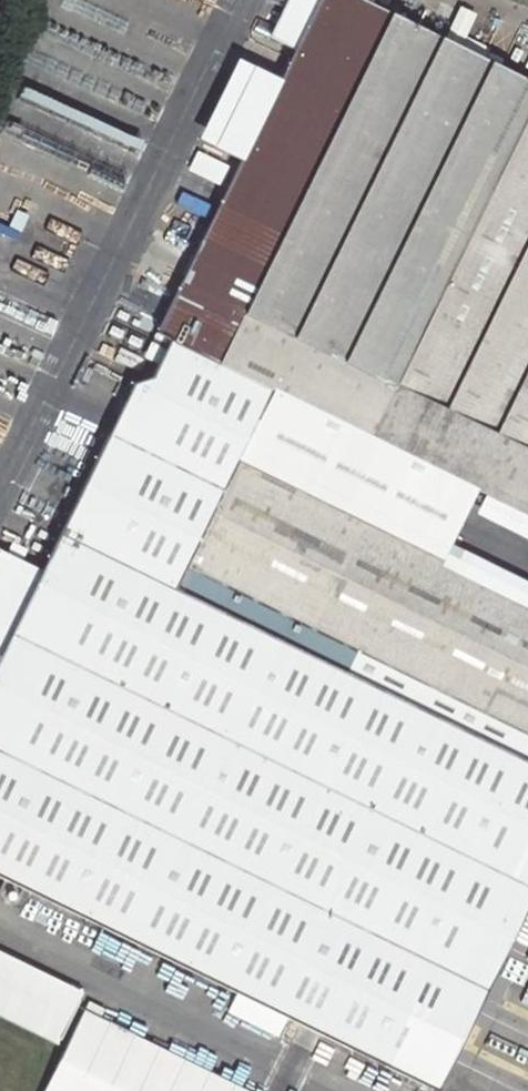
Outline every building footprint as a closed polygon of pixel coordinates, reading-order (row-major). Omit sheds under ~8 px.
[(360,0),(317,0),(154,332),(169,340),(150,378),(130,385),(59,531),(175,587),(271,389),(420,462),(441,471),(469,486),(527,514),(527,81),(360,0)] [(434,486),(441,471),(420,462),(412,475),(434,486)] [(404,546),(242,466),(194,565),(349,641),(357,645),(385,658),(527,729),(527,607),(433,560),(404,546)] [(434,486),(404,546),(433,560),(469,486),(441,471),(434,486)] [(59,531),(43,564),(0,652),(0,874),(423,1083),(527,869),(527,761),(372,684),(345,671),(336,666),(208,604),(200,600),(195,598),(188,594),(175,587),(59,531)] [(43,564),(0,544),(0,652),(43,564)] [(191,588),(188,594),(195,598),(199,592),(191,588)] [(203,594),(200,600),(208,604),(212,598),(203,594)] [(337,648),(312,635),(306,647),(331,659),(337,648)] [(349,641),(336,666),(345,671),(357,645),(349,641)] [(357,645),(345,671),(372,684),(385,658),(357,645)] [(84,988),(0,946),(0,1010),(59,1039),(84,988)] [(83,1008),(41,1090),(252,1090),(83,1008)]
